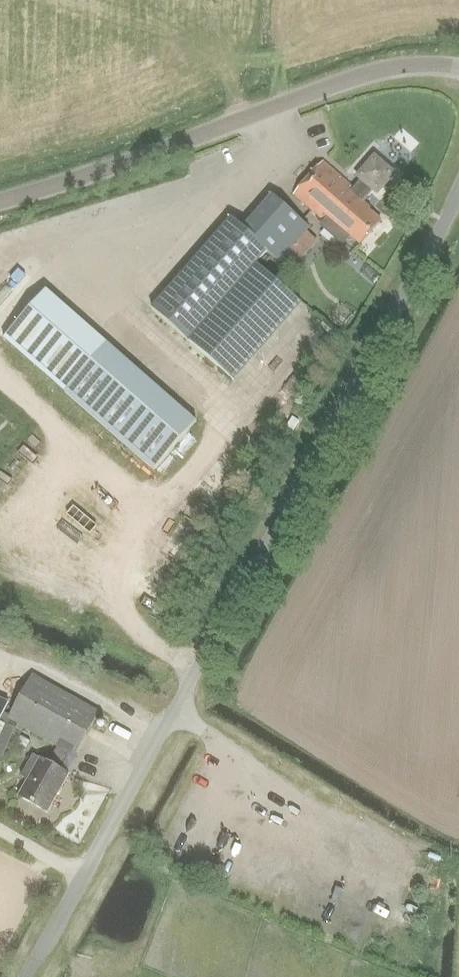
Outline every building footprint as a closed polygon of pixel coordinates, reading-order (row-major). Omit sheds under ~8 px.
[(363,180),(354,190),(323,163),(295,196),(329,227),(326,230),(341,243),(346,243),(351,237),(361,246),(382,222),(364,206),(367,202),(366,200),(375,190),(378,193),(393,175),(375,159),(360,177),(363,180)] [(192,344),(259,268),(255,264),(267,252),(283,266),(314,229),(275,195),(243,231),(231,221),(153,309),(192,344)] [(267,268),(273,262),(268,258),(263,264),(267,268)] [(301,304),(259,268),(192,344),(234,381),(301,304)] [(65,392),(155,471),(198,421),(108,342),(48,289),(5,339),(65,392)] [(0,417),(0,441),(15,424),(3,414),(0,417)] [(8,720),(49,743),(58,748),(50,762),(41,757),(40,759),(34,755),(21,777),(28,781),(18,799),(47,815),(68,777),(60,773),(70,754),(75,756),(99,713),(33,676),(8,720)] [(9,705),(0,701),(0,724),(9,705)] [(0,762),(15,731),(0,724),(0,761),(0,762)] [(30,742),(20,736),(16,743),(27,749),(30,742)]
